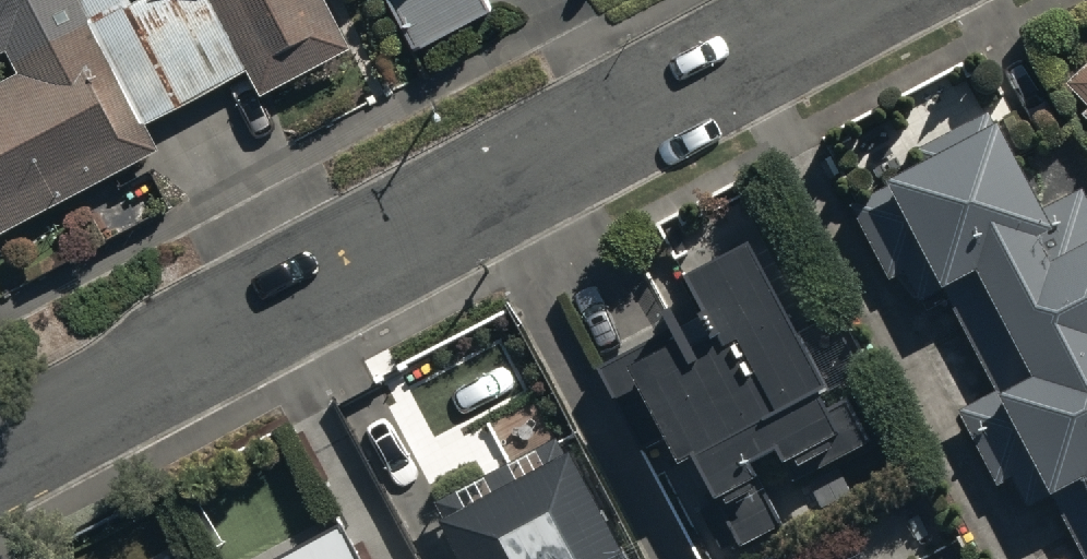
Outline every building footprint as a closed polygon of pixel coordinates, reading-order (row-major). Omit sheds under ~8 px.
[(73,0),(0,0),(0,66),(7,62),(21,88),(0,99),(0,245),(159,163),(147,140),(73,0)] [(147,140),(254,85),(266,109),(348,66),(313,0),(145,0),(150,10),(129,21),(118,0),(73,0),(147,140)] [(419,55),(493,17),(485,0),(390,0),(419,55)] [(1065,78),(1086,102),(1086,58),(1065,78)] [(1078,112),(1086,121),(1086,104),(1078,112)] [(944,294),(991,386),(957,404),(997,481),(1012,473),(1028,503),(1053,490),(1086,555),(1086,188),(1043,211),(990,110),(887,163),(897,182),(847,209),(884,281),(906,270),(924,304),(944,294)] [(793,548),(748,455),(776,442),(793,479),(873,440),(852,394),(877,382),(837,300),(800,318),(754,222),(679,258),(704,311),(596,362),(698,558),(770,558),(793,548)] [(464,558),(630,558),(569,447),(563,450),(554,433),(432,500),(464,558)] [(340,515),(276,546),(282,558),(362,558),(340,515)]
